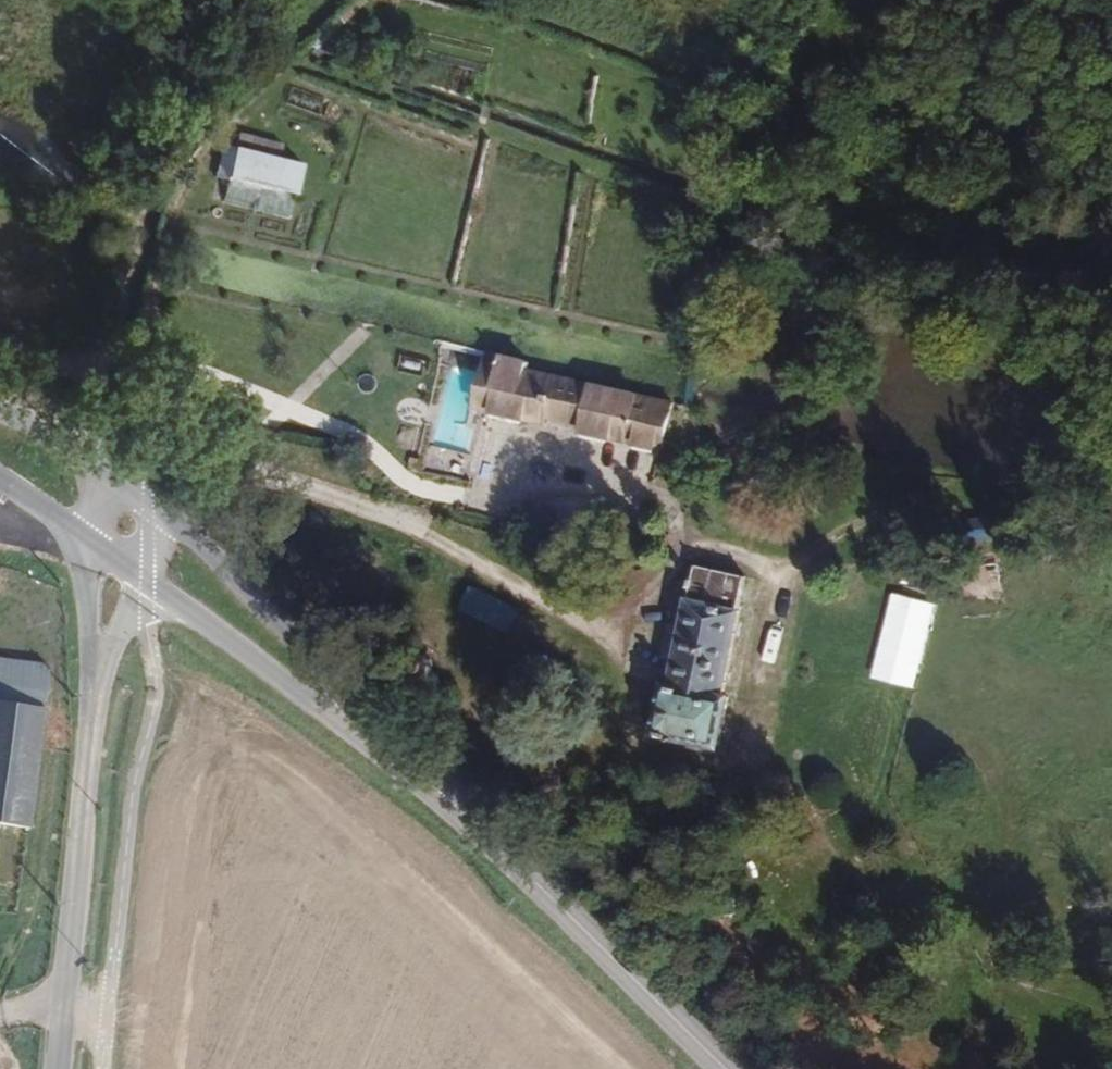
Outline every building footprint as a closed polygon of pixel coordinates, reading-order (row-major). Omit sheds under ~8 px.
[(280,159),(283,146),(238,136),(236,149),(280,159)] [(291,217),(303,164),(280,159),(236,149),(223,202),(291,217)] [(666,410),(527,373),(522,367),(488,356),(475,414),(655,455),(666,410)] [(728,699),(746,617),(743,616),(750,584),(701,574),(695,603),(689,602),(683,628),(671,625),(664,662),(675,664),(670,685),(664,684),(652,742),(720,756),(732,700),(728,699)] [(537,621),(538,617),(537,613),(535,610),(531,608),(527,607),(523,608),(520,609),(517,613),(516,616),(516,620),(518,624),(521,627),(524,628),(528,629),(532,627),(535,625),(537,621)] [(51,664),(0,658),(0,827),(28,830),(51,664)]
